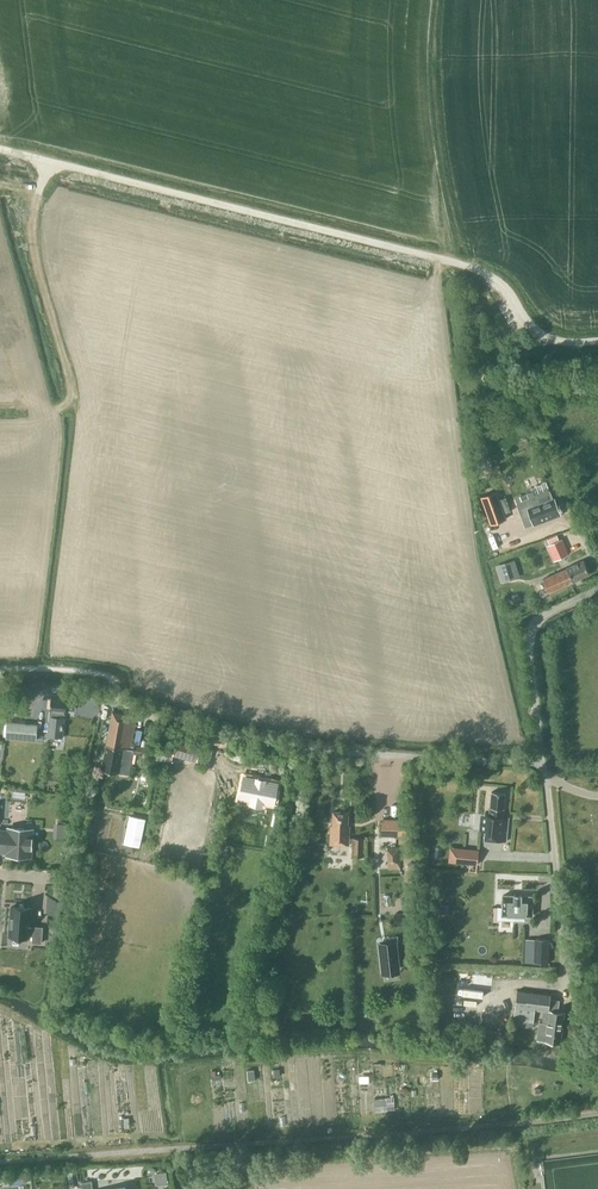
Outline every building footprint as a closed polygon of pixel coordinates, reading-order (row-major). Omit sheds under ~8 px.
[(493,474),(501,473),(500,465),(492,466),(492,465),(484,466),(486,479),(493,478),(493,474)] [(492,491),(477,497),(487,524),(502,518),(500,513),(507,511),(501,497),(495,499),(492,491)] [(555,512),(559,510),(554,499),(538,506),(535,497),(521,502),(524,511),(519,513),(525,527),(513,532),(516,541),(541,531),(537,523),(556,515),(555,512)] [(550,544),(547,546),(554,561),(569,554),(562,539),(559,540),(550,544)] [(515,559),(495,566),(499,578),(518,571),(515,559)] [(573,582),(573,581),(576,588),(592,581),(589,574),(583,560),(566,568),(560,571),(542,579),(543,580),(545,579),(550,591),(548,592),(572,582),(573,582)] [(76,704),(76,697),(51,695),(50,712),(51,712),(51,717),(50,717),(48,736),(62,737),(63,718),(61,718),(61,713),(65,714),(66,703),(76,704)] [(142,754),(143,747),(134,745),(133,749),(130,749),(136,716),(112,712),(102,770),(118,772),(129,774),(132,752),(142,754)] [(35,740),(37,725),(7,722),(6,737),(35,740)] [(174,751),(173,756),(174,756),(197,762),(197,760),(209,763),(213,749),(201,746),(202,744),(178,738),(174,751)] [(246,777),(242,798),(254,800),(253,803),(263,805),(264,802),(276,804),(280,784),(267,781),(267,780),(259,778),(259,780),(246,777)] [(492,792),(489,815),(487,815),(484,839),(506,841),(508,820),(502,820),(505,793),(492,792)] [(348,812),(333,812),(332,826),(330,826),(329,844),(348,845),(349,841),(349,838),(349,826),(347,826),(348,812)] [(146,819),(129,815),(123,843),(139,847),(146,819)] [(382,819),(381,836),(406,837),(406,822),(406,820),(382,819)] [(67,835),(69,821),(58,820),(56,833),(67,835)] [(6,852),(6,855),(11,855),(31,856),(32,829),(8,828),(8,830),(0,830),(0,852),(6,852)] [(349,838),(349,841),(352,841),(352,856),(367,857),(367,838),(353,838),(349,838)] [(72,860),(74,850),(68,848),(65,858),(72,860)] [(450,848),(449,862),(477,865),(478,850),(450,848)] [(514,896),(503,895),(502,915),(513,915),(513,921),(524,921),(524,916),(532,916),(532,896),(521,896),(521,894),(514,894),(514,896)] [(450,914),(450,905),(441,905),(440,914),(450,914)] [(12,906),(10,936),(28,938),(28,935),(33,936),(32,942),(41,943),(42,927),(30,926),(30,921),(31,921),(31,919),(30,919),(30,908),(26,908),(26,907),(16,906),(16,907),(12,906)] [(414,912),(395,913),(395,925),(414,924),(414,912)] [(549,940),(535,939),(534,963),(548,963),(549,940)] [(379,944),(383,970),(398,968),(395,942),(379,944)] [(550,995),(537,993),(517,990),(513,1020),(533,1023),(535,1010),(543,1010),(542,1022),(539,1022),(537,1040),(545,1041),(560,1043),(564,1013),(558,1012),(559,1003),(556,1000),(549,999),(550,995)] [(79,1183),(77,1171),(67,1172),(69,1185),(79,1183)] [(168,1183),(166,1171),(154,1173),(155,1182),(158,1185),(168,1183)] [(16,1174),(8,1175),(9,1183),(17,1182),(16,1174)] [(91,1181),(81,1182),(82,1188),(93,1188),(91,1181)]
